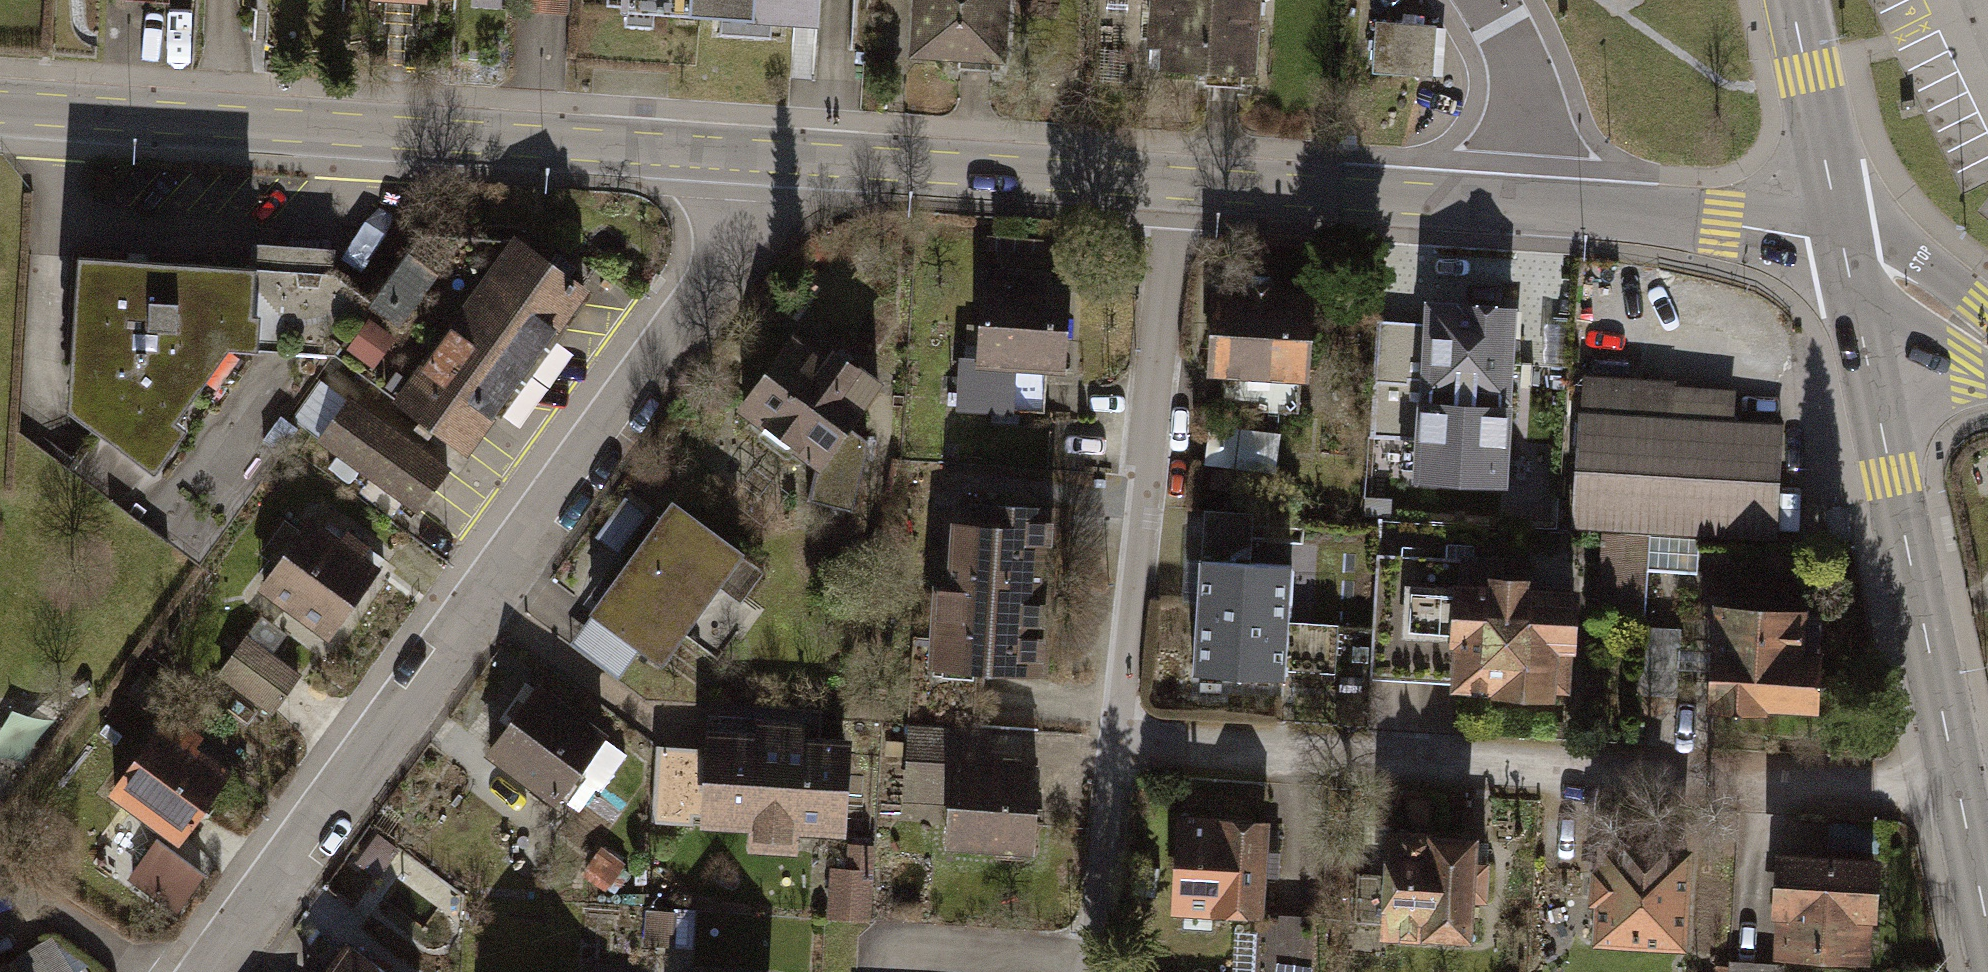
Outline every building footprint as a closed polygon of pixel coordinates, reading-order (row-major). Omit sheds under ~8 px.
[(628,3),(814,18),(815,0),(628,0),(628,3)] [(905,52),(998,56),(1001,0),(908,0),(905,52)] [(1154,61),(1250,67),(1254,0),(1158,0),(1154,61)] [(1428,26),(1370,22),(1367,73),(1425,77),(1428,26)] [(231,263),(80,255),(55,406),(158,473),(231,263)] [(597,302),(531,257),(418,421),(484,466),(597,302)] [(1080,290),(977,280),(969,361),(1072,371),(1080,290)] [(1312,285),(1215,281),(1211,377),(1308,381),(1312,285)] [(1516,291),(1419,287),(1415,394),(1423,394),(1419,478),(1502,481),(1506,392),(1512,392),(1516,291)] [(895,399),(799,333),(738,421),(833,487),(895,399)] [(437,466),(338,399),(303,450),(402,518),(437,466)] [(1782,417),(1565,402),(1557,526),(1774,540),(1782,417)] [(1282,463),(1283,438),(1218,437),(1218,461),(1282,463)] [(745,571),(670,515),(587,626),(662,681),(745,571)] [(1052,525),(939,520),(931,697),(1044,703),(1052,525)] [(385,582),(318,534),(269,602),(336,649),(385,582)] [(1306,549),(1225,550),(1227,689),(1353,688),(1352,607),(1307,607),(1306,549)] [(1649,578),(1506,581),(1508,691),(1599,689),(1598,638),(1650,637),(1649,578)] [(1841,589),(1755,590),(1756,703),(1870,702),(1870,662),(1842,663),(1841,589)] [(317,672),(262,625),(221,672),(275,719),(317,672)] [(595,749),(531,703),(491,757),(555,803),(595,749)] [(248,782),(164,727),(120,793),(205,848),(248,782)] [(1033,737),(892,734),(889,861),(1030,864),(1033,737)] [(843,750),(698,745),(695,844),(839,849),(843,750)] [(1262,903),(1263,813),(1155,812),(1154,903),(1262,903)] [(1740,851),(1613,854),(1616,961),(1746,958),(1740,851)] [(1543,854),(1433,854),(1432,971),(1542,971),(1543,854)] [(1921,855),(1825,856),(1826,967),(1892,966),(1891,912),(1922,912),(1921,855)] [(1322,917),(1260,911),(1257,941),(1229,939),(1226,971),(1318,971),(1322,917)] [(348,950),(334,971),(383,971),(348,950)] [(1,959),(0,960),(0,971),(9,971),(1,959)]
